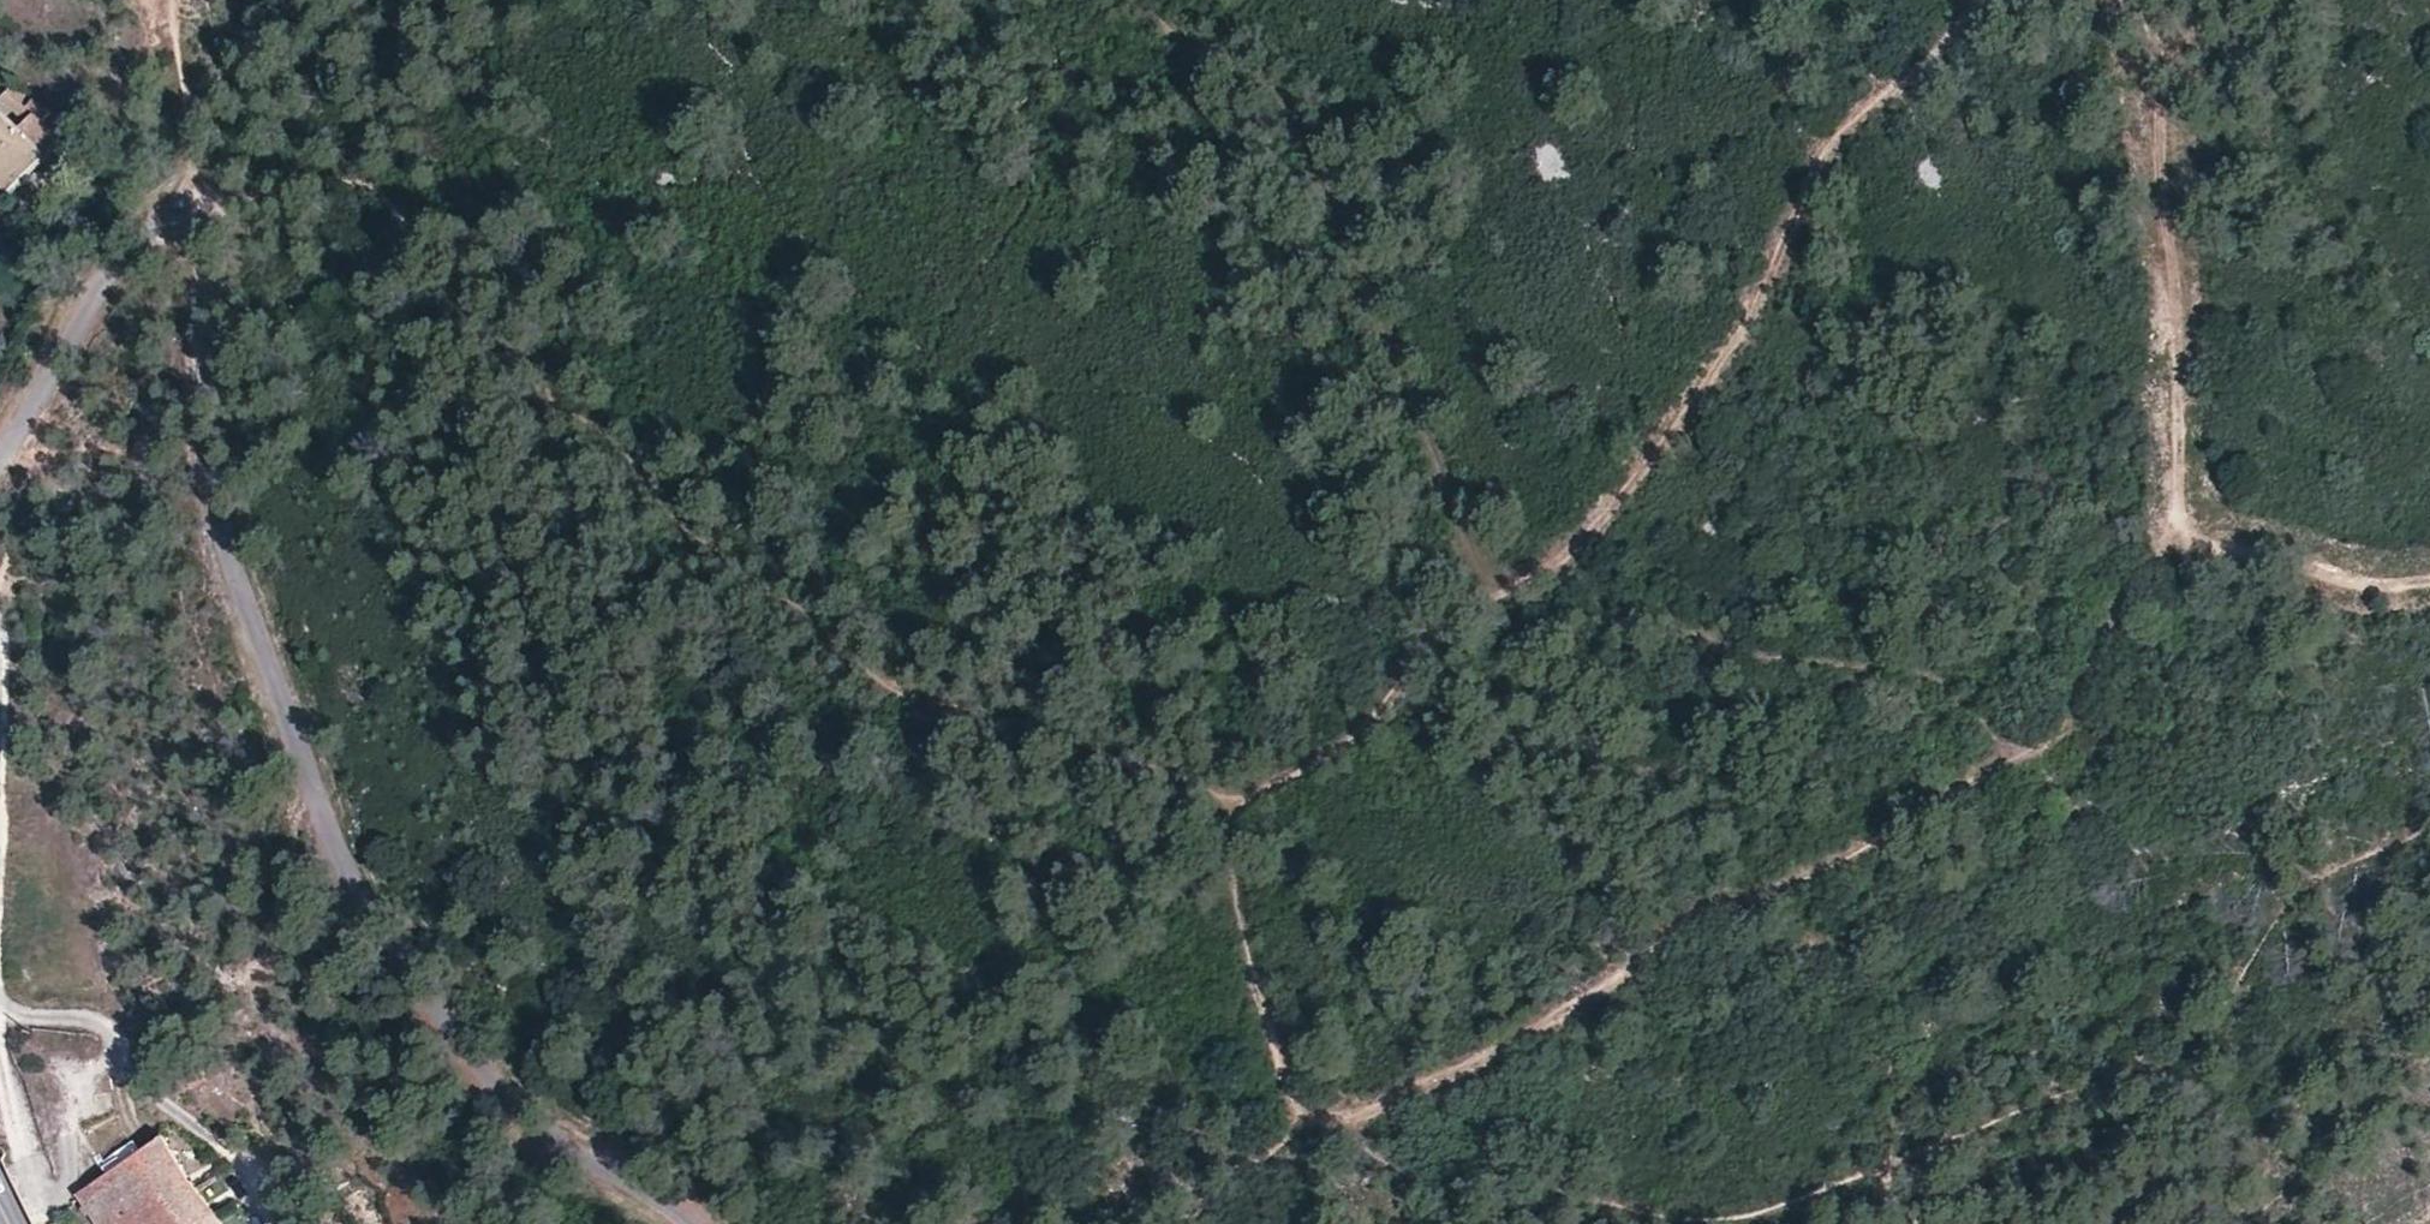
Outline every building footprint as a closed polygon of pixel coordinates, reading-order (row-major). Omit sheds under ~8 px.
[(4,95),(35,124),(47,112),(11,89),(4,95)] [(3,203),(70,135),(47,112),(35,124),(21,139),(0,118),(0,200),(3,203)] [(141,1153),(166,1193),(188,1223),(223,1223),(220,1220),(211,1210),(202,1200),(196,1192),(192,1187),(187,1177),(179,1165),(171,1152),(163,1137),(141,1153)] [(80,1194),(100,1223),(119,1223),(166,1193),(141,1153),(80,1194)] [(119,1223),(188,1223),(166,1193),(119,1223)]
